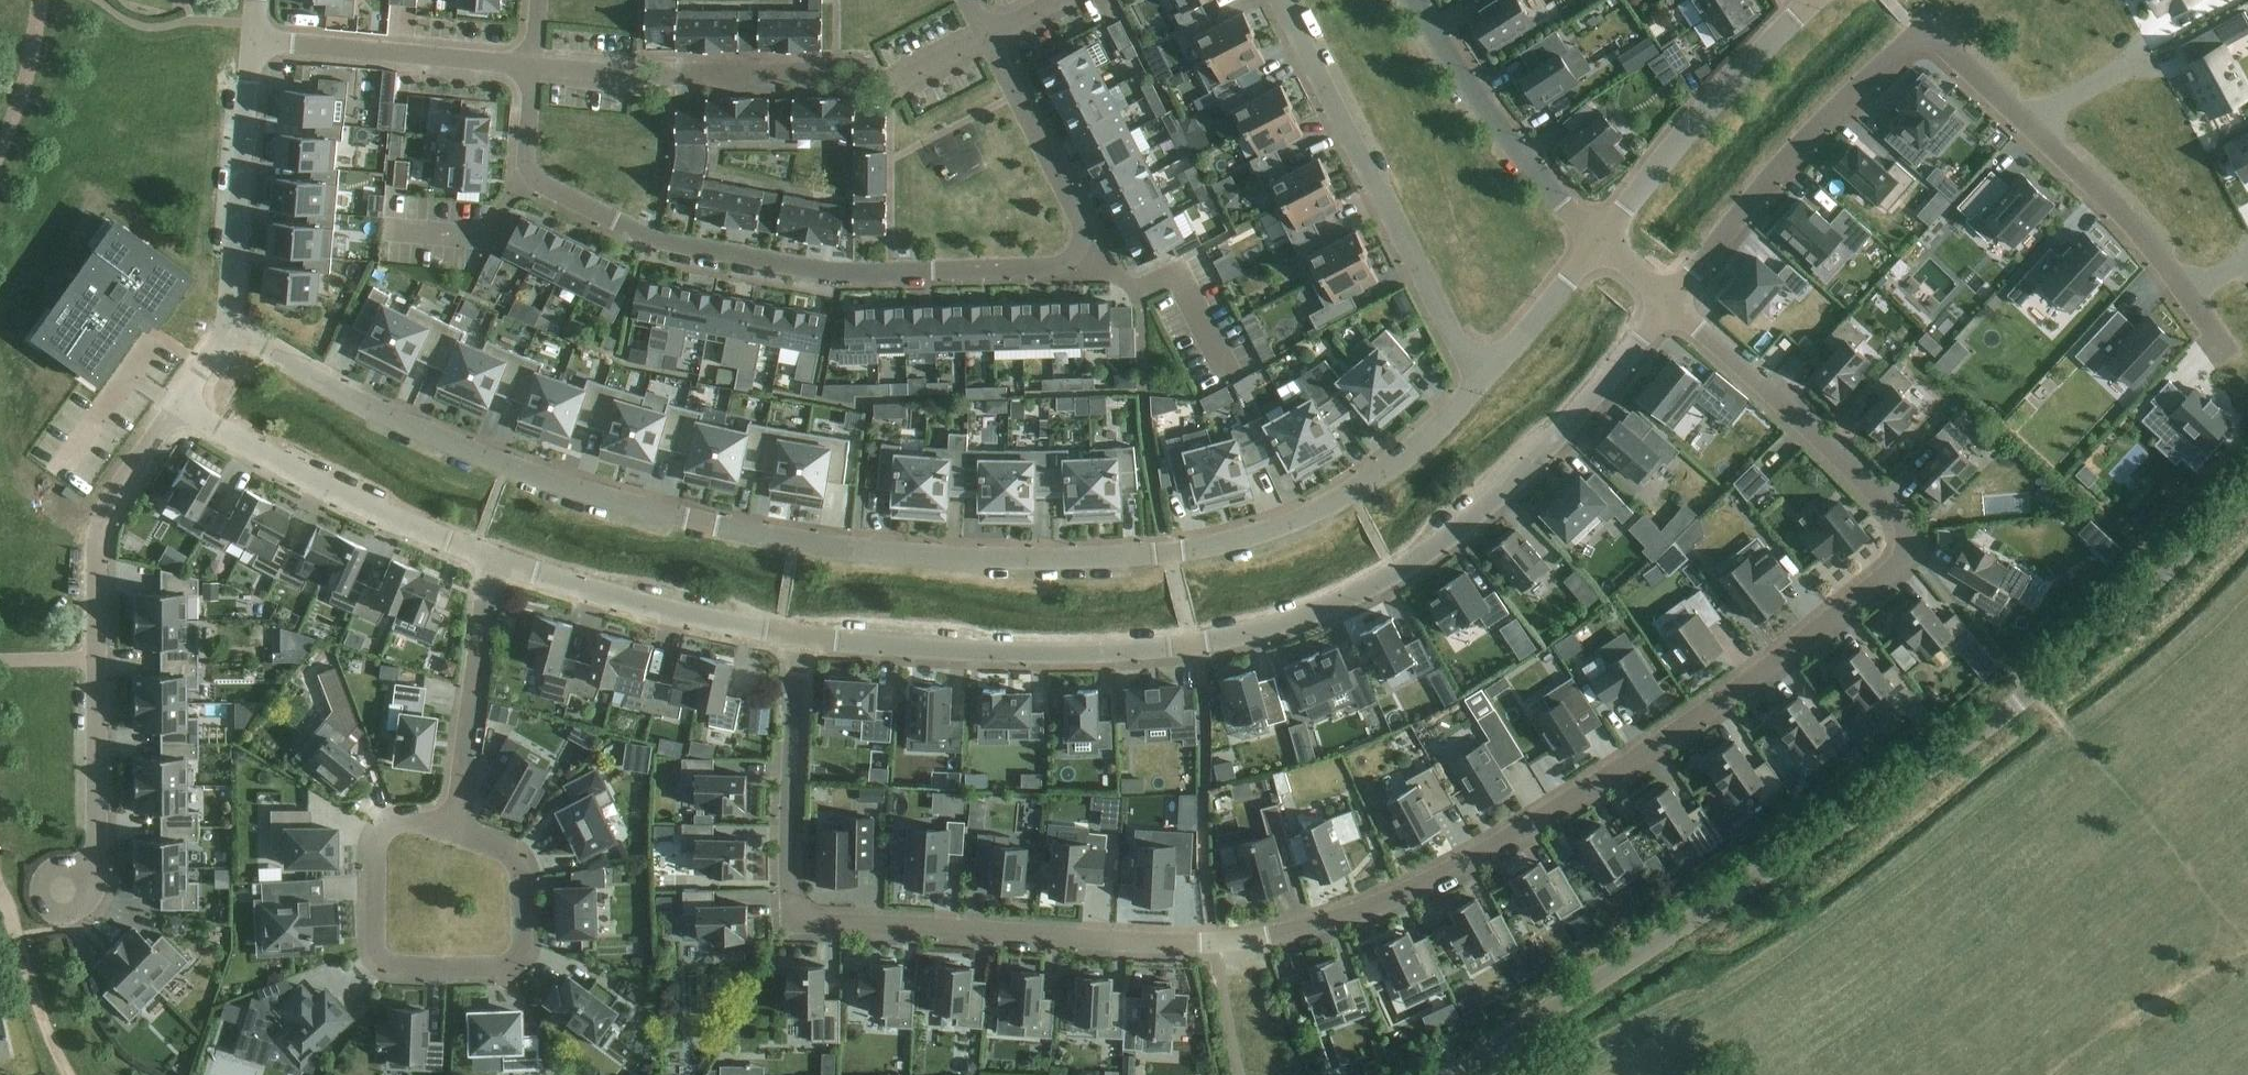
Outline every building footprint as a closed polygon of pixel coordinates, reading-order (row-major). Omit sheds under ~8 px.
[(329,1),(327,15),(354,17),(356,1),(350,0),(320,0),(329,1)] [(454,5),(472,6),(471,12),(488,13),(488,8),(501,9),(502,0),(454,0),(454,5)] [(646,5),(646,41),(677,41),(678,41),(678,11),(678,0),(646,0),(646,5)] [(809,11),(822,11),(822,0),(809,0),(809,11)] [(1182,28),(1207,15),(1201,3),(1207,0),(1176,0),(1182,11),(1175,15),(1182,28)] [(1499,2),(1498,0),(1497,0),(1481,10),(1483,12),(1470,20),(1480,36),(1480,37),(1487,49),(1488,48),(1491,52),(1534,24),(1518,0),(1501,0),(1499,2)] [(1593,10),(1603,22),(1624,6),(1619,0),(1606,0),(1593,10)] [(1705,20),(1736,0),(1692,0),(1705,20)] [(1747,0),(1736,0),(1705,20),(1719,42),(1731,34),(1734,38),(1748,29),(1745,25),(1758,17),(1747,0)] [(2158,14),(2182,1),(2185,6),(2197,0),(2151,0),(2158,14)] [(692,52),(708,52),(708,11),(678,11),(678,41),(677,41),(677,51),(692,51),(692,52)] [(739,31),(739,21),(739,11),(708,11),(708,52),(724,52),(724,51),(739,51),(739,41),(739,31)] [(739,11),(739,21),(753,21),(753,11),(739,11)] [(775,52),(791,52),(791,11),(759,11),(759,51),(775,51),(775,52)] [(791,11),(791,52),(807,52),(807,51),(822,51),(822,11),(809,11),(791,11)] [(1213,27),(1207,15),(1182,28),(1189,42),(1195,39),(1206,59),(1255,34),(1244,12),(1213,27)] [(753,21),(739,21),(739,31),(753,31),(753,21)] [(1120,52),(1123,50),(1132,45),(1120,21),(1107,27),(1120,52)] [(1705,27),(1687,34),(1702,75),(1720,68),(1705,27)] [(2182,46),(2191,64),(2186,67),(2188,71),(2187,72),(2187,73),(2189,72),(2193,78),(2191,79),(2191,80),(2193,80),(2212,116),(2237,102),(2247,96),(2247,94),(2241,80),(2224,47),(2223,47),(2223,46),(2214,29),(2182,46)] [(753,31),(739,31),(739,41),(753,41),(753,31)] [(1530,97),(1538,108),(1578,82),(1561,55),(1568,50),(1556,31),(1523,52),(1535,70),(1516,83),(1527,100),(1530,97)] [(1255,35),(1255,34),(1206,59),(1206,60),(1209,58),(1222,83),(1212,88),(1219,101),(1244,88),(1238,76),(1265,62),(1252,36),(1255,35)] [(1631,51),(1640,65),(1659,53),(1649,39),(1631,51)] [(1674,39),(1661,48),(1677,74),(1691,65),(1674,39)] [(739,41),(739,51),(753,51),(753,41),(739,41)] [(1133,45),(1132,45),(1123,50),(1128,61),(1138,56),(1133,45)] [(1042,69),(1053,91),(1096,70),(1084,48),(1068,56),(1066,51),(1051,59),(1054,63),(1042,69)] [(1106,91),(1096,70),(1053,91),(1064,113),(1106,91)] [(371,90),(371,71),(359,71),(360,90),(371,90)] [(381,101),(378,129),(392,130),(394,103),(397,72),(383,71),(381,101)] [(1896,128),(1886,139),(1917,166),(1933,148),(1926,142),(1956,108),(1938,92),(1940,90),(1924,75),(1910,91),(1912,93),(1900,107),(1905,112),(1893,125),(1896,128)] [(283,120),(317,123),(332,125),(332,124),(334,98),(346,99),(348,83),(321,80),(320,94),(285,91),(283,120)] [(1141,87),(1146,97),(1156,92),(1151,82),(1141,87)] [(1251,100),(1244,88),(1219,101),(1226,115),(1232,112),(1243,132),(1293,107),(1281,85),(1251,100)] [(1117,112),(1106,91),(1064,113),(1075,134),(1117,112)] [(1161,102),(1156,92),(1146,97),(1151,107),(1161,102)] [(738,139),(738,98),(722,98),(722,99),(707,99),(707,112),(707,139),(709,139),(738,139)] [(754,98),(738,98),(738,139),(770,139),(770,99),(754,99),(754,98)] [(793,123),(793,131),(793,139),(825,139),(825,98),(808,98),(808,99),(793,99),(793,107),(793,115),(793,123)] [(856,139),(856,112),(856,99),(841,99),(841,98),(825,98),(825,139),(854,139),(856,139)] [(776,99),(776,107),(793,107),(793,99),(776,99)] [(408,104),(394,103),(392,130),(404,131),(405,131),(408,104)] [(1573,133),(1560,144),(1582,170),(1589,164),(1600,178),(1624,158),(1613,145),(1621,138),(1599,111),(1596,114),(1587,104),(1564,123),(1573,133)] [(1293,108),(1293,107),(1243,132),(1243,133),(1247,131),(1260,156),(1250,161),(1257,174),(1282,161),(1276,149),(1303,135),(1290,109),(1293,108)] [(444,112),(442,137),(490,142),(492,117),(479,116),(479,110),(462,109),(462,114),(444,112)] [(676,112),(676,148),(676,156),(709,160),(709,139),(707,139),(707,112),(676,112)] [(854,152),(887,152),(887,112),(856,112),(856,139),(854,139),(854,152)] [(1128,133),(1117,112),(1075,134),(1086,155),(1128,133)] [(1169,126),(1174,136),(1184,131),(1179,121),(1169,126)] [(332,125),(317,123),(316,138),(281,135),(279,164),(313,168),(328,169),(330,140),(343,141),(344,125),(332,124),(332,125)] [(404,131),(392,130),(391,141),(403,142),(404,131)] [(776,131),(776,139),(793,139),(793,131),(776,131)] [(1195,152),(1184,131),(1174,136),(1185,157),(1195,152)] [(1139,154),(1128,133),(1086,155),(1097,176),(1139,154)] [(490,142),(442,137),(440,161),(487,165),(490,142)] [(2230,152),(2246,181),(2247,180),(2247,143),(2230,152)] [(1848,153),(1837,166),(1878,202),(1889,189),(1899,198),(1916,180),(1896,162),(1887,172),(1859,147),(1851,156),(1848,153)] [(854,194),(887,194),(887,152),(854,152),(854,194)] [(1216,153),(1200,160),(1210,183),(1227,175),(1216,153)] [(1150,175),(1139,154),(1097,176),(1108,197),(1150,175)] [(668,201),(698,206),(703,179),(705,180),(709,160),(676,156),(668,201)] [(1288,174),(1282,161),(1257,174),(1264,188),(1270,185),(1281,205),(1274,208),(1275,209),(1330,180),(1319,158),(1288,174)] [(410,162),(396,160),(394,188),(408,189),(410,162)] [(487,165),(440,161),(438,186),(485,190),(487,165)] [(1185,171),(1190,181),(1200,176),(1195,166),(1185,171)] [(277,179),(275,209),(309,212),(324,213),(336,214),(339,186),(340,170),(328,169),(313,168),(312,183),(277,179)] [(1161,196),(1150,175),(1108,197),(1118,218),(1161,196)] [(1989,176),(1959,207),(1971,218),(1977,212),(2014,246),(2034,225),(2028,219),(2047,199),(2022,175),(2006,192),(1989,176)] [(1205,186),(1200,176),(1190,181),(1195,191),(1205,186)] [(710,222),(726,225),(734,185),(705,180),(703,179),(698,206),(696,219),(710,221),(710,222)] [(1331,181),(1330,180),(1275,209),(1295,248),(1320,234),(1313,222),(1341,209),(1327,182),(1331,181)] [(761,211),(763,201),(765,191),(734,185),(726,225),(742,228),(742,227),(757,230),(759,221),(761,211)] [(765,191),(763,201),(776,204),(778,194),(765,191)] [(854,223),(854,234),(887,234),(887,194),(854,194),(854,207),(854,223)] [(808,241),(815,201),(785,195),(777,234),(792,237),(792,238),(808,241)] [(1172,218),(1161,196),(1118,218),(1125,230),(1129,239),(1172,218)] [(763,201),(761,211),(774,213),(776,204),(763,201)] [(846,207),(815,201),(808,241),(824,244),(824,243),(839,246),(841,234),(843,223),(846,207)] [(1803,202),(1777,230),(1816,266),(1839,240),(1854,254),(1872,234),(1844,208),(1830,224),(1816,211),(1815,213),(1803,202)] [(854,207),(846,207),(843,223),(854,223),(854,207)] [(761,211),(759,221),(772,223),(774,213),(761,211)] [(324,213),(309,212),(308,227),(273,224),(270,253),(305,256),(320,257),(323,228),(335,230),(336,214),(324,213)] [(566,231),(571,216),(559,212),(554,227),(566,231)] [(505,254),(532,267),(550,231),(523,217),(505,254)] [(1183,239),(1172,218),(1129,239),(1141,261),(1171,246),(1177,258),(1202,245),(1196,232),(1183,239)] [(759,221),(757,230),(771,233),(772,223),(759,221)] [(843,223),(841,234),(854,234),(854,223),(843,223)] [(85,364),(101,375),(137,326),(133,323),(140,313),(148,319),(171,287),(178,293),(190,276),(177,267),(177,266),(174,264),(174,265),(119,225),(108,241),(103,238),(80,270),(88,276),(81,286),(73,280),(38,330),(53,341),(49,348),(81,371),(85,364)] [(576,243),(550,231),(532,267),(558,280),(576,243)] [(1326,246),(1320,234),(1295,248),(1301,260),(1297,262),(1309,284),(1368,253),(1356,231),(1326,246)] [(2051,248),(2008,295),(2020,306),(2039,285),(2041,284),(2060,302),(2075,286),(2084,294),(2098,280),(2101,282),(2103,281),(2100,278),(2114,262),(2102,251),(2103,249),(2102,248),(2100,250),(2097,247),(2099,245),(2098,244),(2096,246),(2084,234),(2072,246),(2071,245),(2070,246),(2071,247),(2065,254),(2064,252),(2062,254),(2064,255),(2061,258),(2051,248)] [(602,256),(576,243),(558,280),(584,293),(602,256)] [(1368,254),(1368,253),(1309,284),(1312,282),(1325,307),(1309,315),(1317,330),(1358,309),(1351,296),(1378,282),(1365,256),(1368,254)] [(486,266),(480,278),(492,285),(498,272),(504,260),(492,254),(486,266)] [(320,257),(305,256),(304,271),(269,268),(266,297),(279,298),(278,308),(302,310),(303,300),(316,301),(318,273),(330,274),(332,258),(320,257)] [(629,269),(602,256),(584,293),(607,304),(602,316),(613,321),(615,316),(616,316),(626,296),(618,292),(629,269)] [(1735,283),(1722,298),(1749,321),(1783,283),(1797,295),(1809,283),(1787,264),(1777,275),(1758,258),(1744,272),(1735,282),(1735,283)] [(341,287),(357,289),(360,266),(343,265),(341,287)] [(648,351),(666,354),(678,289),(640,282),(634,316),(654,320),(648,351)] [(408,316),(407,315),(387,305),(391,296),(374,287),(353,327),(369,335),(363,347),(387,359),(408,316)] [(715,296),(678,289),(666,354),(683,357),(689,326),(708,330),(715,296)] [(752,303),(715,296),(708,330),(728,334),(722,365),(739,368),(752,303)] [(1084,303),(1080,303),(1082,344),(1107,343),(1108,356),(1120,356),(1120,351),(1136,350),(1135,328),(1133,328),(1111,328),(1111,307),(1111,302),(1090,303),(1084,303)] [(788,310),(752,303),(739,368),(756,372),(762,340),(782,344),(788,310)] [(1082,344),(1080,303),(1051,304),(1052,345),(1082,344)] [(1052,345),(1051,304),(1022,305),(1023,345),(1052,345)] [(1023,345),(1022,305),(993,306),(994,346),(1023,345)] [(412,306),(407,315),(408,316),(387,359),(410,371),(416,358),(431,366),(450,325),(412,306)] [(994,346),(993,306),(964,307),(965,347),(994,346)] [(936,348),(935,307),(906,308),(907,349),(936,348)] [(965,347),(964,307),(935,307),(936,348),(965,347)] [(907,349),(906,308),(877,309),(878,349),(907,349)] [(878,349),(877,309),(847,310),(848,335),(839,336),(840,358),(840,363),(878,362),(878,349)] [(826,317),(788,310),(782,344),(801,348),(795,379),(814,382),(826,317)] [(2114,315),(2091,340),(2110,358),(2107,362),(2133,387),(2175,343),(2148,317),(2133,333),(2114,315)] [(551,321),(540,316),(536,327),(546,331),(551,321)] [(1865,337),(1845,319),(1824,342),(1836,352),(1813,377),(1824,386),(1821,389),(1838,404),(1863,376),(1860,373),(1870,362),(1855,348),(1865,337)] [(466,332),(450,325),(431,366),(447,372),(441,385),(466,395),(485,351),(484,350),(463,341),(466,332)] [(1360,365),(1390,403),(1411,386),(1402,375),(1415,363),(1386,330),(1371,343),(1378,350),(1360,365)] [(602,346),(613,350),(617,340),(606,336),(602,346)] [(1267,340),(1255,347),(1263,362),(1275,356),(1267,340)] [(488,341),(484,350),(485,351),(466,395),(490,405),(495,393),(511,399),(527,357),(488,341)] [(1958,341),(1934,365),(1947,377),(1970,352),(1958,341)] [(544,364),(527,357),(511,399),(527,405),(522,418),(547,427),(562,381),(540,373),(544,364)] [(1653,409),(1667,421),(1668,419),(1664,416),(1675,402),(1686,411),(1697,398),(1711,410),(1719,400),(1737,415),(1749,400),(1716,372),(1705,386),(1699,381),(1700,380),(1683,366),(1673,359),(1671,357),(1661,369),(1663,371),(1653,384),(1640,399),(1653,409)] [(1361,409),(1370,419),(1390,403),(1360,365),(1342,380),(1325,361),(1311,370),(1346,419),(1361,409)] [(1889,449),(1890,448),(1887,445),(1910,422),(1907,419),(1917,408),(1903,395),(1913,384),(1893,364),(1872,387),(1883,398),(1860,421),(1889,449)] [(1285,404),(1313,455),(1336,443),(1329,431),(1346,419),(1311,370),(1298,379),(1305,393),(1285,404)] [(909,371),(908,387),(925,387),(925,372),(909,371)] [(1083,390),(1095,389),(1094,378),(1083,379),(1083,390)] [(1055,390),(1054,379),(1043,380),(1043,391),(1055,390)] [(1083,379),(1054,379),(1055,390),(1083,390),(1083,379)] [(1243,379),(1233,384),(1238,395),(1249,390),(1243,379)] [(585,389),(562,381),(547,427),(571,435),(576,422),(592,428),(606,385),(588,380),(585,389)] [(2154,404),(2140,419),(2160,438),(2174,423),(2193,441),(2179,456),(2194,469),(2225,436),(2219,431),(2229,421),(2216,409),(2218,406),(2209,397),(2207,400),(2194,388),(2186,396),(2168,380),(2149,400),(2154,404)] [(949,382),(938,383),(938,394),(949,393),(949,382)] [(938,394),(938,383),(926,383),(927,394),(938,394)] [(880,395),(880,384),(868,385),(869,396),(880,395)] [(891,384),(880,384),(880,395),(891,395),(891,384)] [(647,397),(606,385),(592,428),(608,433),(604,446),(629,453),(643,407),(644,407),(647,397)] [(1007,387),(996,388),(996,399),(1008,398),(1007,387)] [(996,399),(996,388),(985,388),(985,399),(996,399)] [(1110,390),(1111,408),(1123,407),(1122,389),(1110,390)] [(1176,398),(1151,396),(1152,417),(1178,410),(1176,398)] [(1075,397),(1057,398),(1058,410),(1075,410),(1075,397)] [(658,447),(675,452),(686,408),(668,404),(665,413),(644,407),(643,407),(629,453),(655,460),(658,447)] [(1265,416),(1248,424),(1265,465),(1284,456),(1290,468),(1291,468),(1313,455),(1285,404),(1264,414),(1265,416)] [(704,413),(686,408),(675,452),(691,456),(688,469),(714,475),(724,427),(701,422),(704,413)] [(1944,505),(1946,504),(1943,502),(1966,478),(1963,475),(1973,465),(1959,451),(1970,440),(1950,421),(1928,443),(1939,454),(1916,477),(1944,505)] [(759,470),(767,427),(749,423),(747,433),(724,427),(714,475),(739,480),(742,467),(759,470)] [(1667,466),(1680,451),(1652,427),(1641,440),(1626,427),(1620,423),(1609,436),(1600,446),(1645,485),(1664,463),(1667,466)] [(1212,446),(1224,493),(1250,486),(1246,473),(1265,465),(1248,424),(1232,431),(1234,440),(1212,446)] [(808,433),(767,427),(759,470),(775,473),(773,487),(799,491),(808,433)] [(1185,443),(1168,447),(1178,490),(1195,486),(1199,500),(1224,493),(1212,446),(1207,429),(1183,436),(1185,443)] [(851,440),(808,433),(799,491),(825,495),(827,482),(845,484),(851,440)] [(925,447),(921,506),(947,508),(948,494),(965,495),(968,450),(968,435),(950,434),(949,449),(925,447)] [(895,504),(921,506),(925,447),(924,447),(923,458),(901,456),(901,446),(882,444),(878,488),(896,490),(895,504)] [(1117,449),(1091,450),(1091,460),(1095,508),(1121,507),(1120,493),(1138,492),(1134,447),(1117,449)] [(981,509),(982,509),(1008,510),(1008,451),(983,451),(968,450),(965,495),(981,496),(981,509)] [(1008,451),(1008,510),(1034,510),(1034,496),(1051,496),(1050,451),(1039,451),(1008,451)] [(1068,496),(1068,509),(1095,508),(1091,460),(1069,461),(1068,451),(1050,451),(1051,496),(1068,496)] [(176,525),(200,539),(216,512),(203,504),(220,476),(186,455),(185,457),(188,459),(171,487),(175,489),(167,502),(184,512),(176,525)] [(1747,501),(1769,479),(1754,464),(1733,484),(1747,501)] [(2085,465),(2076,475),(2089,488),(2099,477),(2085,465)] [(1546,510),(1543,514),(1567,539),(1596,512),(1607,523),(1615,515),(1623,523),(1634,513),(1610,487),(1600,497),(1581,478),(1559,498),(1556,495),(1543,507),(1546,510)] [(242,551),(268,502),(244,490),(229,519),(216,512),(200,539),(224,552),(233,539),(245,545),(242,551)] [(2060,492),(2048,505),(2056,513),(2068,499),(2060,492)] [(268,502),(242,551),(243,552),(246,546),(258,552),(251,566),(276,578),(289,550),(276,544),(292,514),(268,502)] [(1803,537),(1822,561),(1836,549),(1844,558),(1868,538),(1838,502),(1821,516),(1815,508),(1800,520),(1809,532),(1803,537)] [(1698,528),(1710,540),(1730,519),(1717,507),(1698,528)] [(2118,544),(2121,540),(2134,548),(2145,532),(2112,509),(2098,530),(2118,544)] [(142,537),(156,545),(163,532),(149,524),(142,537)] [(289,550),(276,578),(301,590),(307,576),(320,582),(317,588),(318,588),(341,537),(316,526),(303,557),(289,550)] [(1490,553),(1523,591),(1535,581),(1535,582),(1538,580),(1537,579),(1549,569),(1535,553),(1537,552),(1527,541),(1526,542),(1517,530),(1490,553)] [(1696,547),(1684,531),(1675,540),(1675,541),(1685,555),(1696,547)] [(2009,563),(2007,567),(1996,560),(1998,557),(1970,540),(1972,536),(1970,536),(1950,570),(1978,587),(1970,600),(1997,617),(2011,594),(2018,599),(2032,577),(2009,563)] [(341,537),(318,588),(318,589),(321,583),(333,588),(329,603),(352,614),(365,585),(351,579),(365,549),(341,537)] [(2110,539),(2098,552),(2109,562),(2121,550),(2110,539)] [(1685,555),(1675,541),(1655,561),(1670,577),(1683,565),(1682,563),(1688,558),(1685,555)] [(180,547),(178,561),(203,563),(204,549),(180,547)] [(1773,586),(1788,574),(1767,549),(1753,560),(1750,557),(1723,579),(1757,622),(1785,600),(1773,586)] [(378,590),(365,585),(352,614),(377,623),(384,610),(397,615),(394,621),(395,621),(416,569),(391,559),(378,590)] [(440,579),(416,569),(395,621),(395,622),(398,616),(411,621),(405,635),(431,645),(443,616),(428,610),(440,579)] [(133,606),(134,621),(185,621),(185,620),(185,596),(198,596),(198,579),(197,579),(160,570),(160,594),(135,594),(135,606),(133,606)] [(1443,595),(1428,605),(1448,634),(1463,624),(1464,626),(1480,616),(1487,628),(1510,613),(1495,591),(1483,599),(1465,573),(1440,590),(1443,595)] [(1654,624),(1665,638),(1690,673),(1723,650),(1707,629),(1721,619),(1701,590),(1654,624)] [(1943,624),(1922,598),(1911,607),(1909,604),(1891,618),(1916,648),(1919,645),(1929,657),(1944,644),(1954,655),(1975,638),(1955,614),(1943,624)] [(205,611),(206,626),(221,626),(220,610),(205,611)] [(573,626),(538,616),(529,649),(533,650),(529,665),(548,670),(541,697),(568,704),(571,692),(579,662),(564,658),(573,626)] [(1391,619),(1363,633),(1386,678),(1413,664),(1418,675),(1434,667),(1420,639),(1406,646),(1391,619)] [(198,620),(185,620),(185,621),(134,621),(134,636),(135,636),(135,649),(160,648),(160,662),(198,662),(198,620)] [(1517,620),(1501,630),(1511,645),(1527,635),(1517,620)] [(593,665),(579,662),(571,692),(596,698),(602,684),(615,688),(628,640),(602,633),(593,665)] [(654,647),(628,640),(615,688),(629,691),(625,706),(652,713),(659,682),(645,679),(654,647)] [(1305,663),(1286,671),(1302,707),(1306,706),(1312,720),(1330,712),(1324,698),(1351,686),(1362,710),(1378,703),(1362,667),(1349,672),(1338,648),(1320,656),(1319,654),(1319,652),(1303,659),(1303,661),(1304,660),(1305,663)] [(1922,699),(1894,664),(1882,674),(1862,648),(1830,673),(1831,675),(1834,672),(1855,698),(1858,695),(1868,707),(1883,694),(1901,716),(1922,699)] [(1634,711),(1663,693),(1634,649),(1607,666),(1600,656),(1582,668),(1606,704),(1622,693),(1634,711)] [(470,667),(471,651),(458,650),(456,665),(470,667)] [(674,685),(659,682),(652,713),(679,718),(682,704),(697,706),(707,658),(680,653),(674,685)] [(733,664),(707,658),(697,706),(710,709),(710,725),(735,730),(742,699),(726,696),(733,664)] [(198,678),(198,662),(160,662),(160,676),(135,676),(135,689),(134,689),(134,704),(185,703),(185,678),(198,678)] [(380,665),(378,678),(396,680),(396,679),(392,679),(394,668),(397,668),(397,667),(380,665)] [(1275,677),(1258,682),(1255,671),(1251,672),(1222,680),(1229,703),(1225,705),(1230,722),(1234,721),(1235,726),(1266,717),(1268,725),(1287,720),(1275,677)] [(877,684),(872,683),(870,683),(870,682),(869,682),(869,683),(861,683),(861,681),(859,681),(859,682),(850,682),(850,678),(833,677),(832,681),(831,680),(829,680),(826,714),(863,716),(862,740),(891,742),(893,711),(875,710),(877,684)] [(1534,719),(1560,760),(1572,752),(1574,756),(1591,745),(1572,717),(1590,705),(1572,677),(1542,697),(1550,709),(1534,719)] [(916,686),(912,686),(910,737),(938,738),(938,749),(963,750),(964,722),(950,721),(951,704),(949,704),(950,688),(931,687),(931,682),(917,682),(916,686)] [(431,738),(433,719),(419,718),(420,706),(421,706),(424,689),(395,685),(393,703),(408,705),(406,716),(400,715),(398,733),(395,732),(394,736),(397,736),(394,763),(427,767),(429,748),(430,749),(430,747),(429,746),(430,740),(431,740),(432,738),(431,738)] [(1149,687),(1148,687),(1148,689),(1128,690),(1130,726),(1145,725),(1171,723),(1172,740),(1184,739),(1184,746),(1198,745),(1196,710),(1182,710),(1181,687),(1161,688),(1161,687),(1160,687),(1149,687)] [(1031,713),(1031,694),(1006,694),(1006,691),(1006,690),(984,690),(984,691),(985,691),(985,697),(980,697),(980,713),(985,713),(985,726),(1009,726),(1009,739),(1044,739),(1045,713),(1031,713)] [(1098,692),(1098,690),(1078,691),(1078,692),(1079,692),(1079,695),(1067,695),(1068,739),(1098,738),(1099,748),(1112,748),(1111,722),(1098,722),(1097,692),(1098,692)] [(767,718),(788,720),(790,696),(769,695),(767,718)] [(1850,738),(1831,713),(1819,723),(1799,696),(1767,720),(1768,722),(1771,719),(1791,745),(1794,743),(1803,755),(1819,743),(1828,755),(1850,738)] [(185,718),(185,703),(134,704),(134,719),(135,718),(135,731),(160,731),(160,745),(198,745),(198,717),(185,718)] [(1452,764),(1480,809),(1511,789),(1499,770),(1524,755),(1496,710),(1479,720),(1491,740),(1484,745),(1452,764)] [(326,720),(309,742),(317,748),(305,762),(339,791),(348,781),(351,783),(364,768),(338,747),(347,737),(326,720)] [(1306,723),(1290,727),(1301,764),(1317,760),(1306,723)] [(508,737),(491,767),(504,774),(489,801),(520,819),(529,803),(535,806),(544,791),(538,787),(547,771),(517,754),(522,745),(508,737)] [(1703,767),(1706,765),(1725,792),(1728,789),(1737,801),(1753,790),(1762,802),(1785,786),(1767,761),(1754,769),(1735,742),(1702,766),(1703,767)] [(627,744),(623,770),(650,774),(654,747),(627,744)] [(198,760),(198,745),(160,745),(160,758),(135,758),(135,771),(134,771),(134,786),(185,786),(185,760),(198,760)] [(969,749),(969,775),(982,775),(981,749),(969,749)] [(712,811),(745,812),(746,812),(747,776),(714,775),(714,759),(683,759),(682,786),(697,787),(697,807),(712,807),(712,811)] [(1452,800),(1454,804),(1455,803),(1434,766),(1406,781),(1410,789),(1388,801),(1397,817),(1394,818),(1397,823),(1393,825),(1401,840),(1407,836),(1413,846),(1442,830),(1431,811),(1452,800)] [(599,807),(612,800),(597,771),(567,786),(576,804),(562,811),(560,812),(561,814),(568,828),(567,829),(574,841),(575,841),(582,855),(583,857),(585,856),(614,841),(617,840),(616,837),(615,838),(599,807)] [(1273,774),(1279,796),(1291,792),(1285,771),(1273,774)] [(185,811),(185,786),(134,786),(134,801),(135,801),(135,813),(160,813),(160,827),(198,827),(198,811),(185,811)] [(1656,790),(1637,803),(1658,835),(1662,833),(1670,845),(1687,834),(1701,856),(1724,840),(1701,805),(1690,813),(1688,814),(1670,786),(1658,794),(1656,790)] [(874,789),(874,802),(885,803),(885,789),(874,789)] [(1288,890),(1282,869),(1277,850),(1291,846),(1279,804),(1261,809),(1268,837),(1235,846),(1240,863),(1224,867),(1231,892),(1246,888),(1250,900),(1288,890)] [(1313,860),(1321,883),(1352,872),(1342,843),(1360,836),(1361,838),(1362,837),(1352,810),(1301,829),(1303,834),(1289,839),(1297,866),(1313,860)] [(286,865),(334,865),(334,863),(339,863),(339,846),(334,846),(334,830),(310,830),(310,812),(271,812),(271,849),(286,849),(286,865)] [(857,885),(857,867),(873,867),(874,819),(844,818),(843,830),(820,830),(819,884),(857,885)] [(948,854),(963,855),(965,822),(948,821),(947,831),(910,829),(906,887),(946,889),(948,854)] [(712,876),(745,877),(746,877),(747,840),(714,840),(714,824),(683,824),(682,851),(697,852),(697,872),(712,872),(712,876)] [(1632,874),(1645,865),(1628,838),(1616,846),(1602,825),(1577,841),(1584,853),(1581,855),(1592,872),(1595,869),(1604,884),(1628,869),(1632,874)] [(198,842),(198,827),(160,827),(160,841),(135,841),(135,853),(134,853),(134,868),(185,868),(185,842),(198,842)] [(1157,846),(1137,845),(1134,903),(1173,905),(1174,887),(1175,887),(1176,869),(1190,870),(1192,834),(1158,832),(1157,846)] [(1086,845),(1056,842),(1051,897),(1083,900),(1085,881),(1103,883),(1107,835),(1087,833),(1086,845)] [(979,834),(976,860),(991,862),(990,873),(991,873),(989,892),(1024,895),(1028,849),(1009,847),(1010,837),(979,834)] [(1540,863),(1533,867),(1529,869),(1527,865),(1513,873),(1516,877),(1512,880),(1519,892),(1515,894),(1514,899),(1521,909),(1525,910),(1529,908),(1536,920),(1555,909),(1561,920),(1583,906),(1559,866),(1546,873),(1540,863)] [(1202,866),(1203,893),(1213,892),(1211,865),(1202,866)] [(606,866),(572,872),(573,888),(558,888),(560,937),(598,935),(596,888),(606,887),(606,866)] [(185,882),(185,868),(134,868),(134,883),(135,883),(135,895),(160,895),(160,910),(198,910),(198,882),(185,882)] [(308,900),(307,880),(251,882),(252,884),(261,883),(261,902),(258,902),(259,921),(267,921),(267,939),(282,938),(282,952),(310,950),(310,941),(339,939),(337,903),(323,904),(323,899),(308,900)] [(714,891),(683,892),(684,939),(714,938),(714,943),(753,942),(753,919),(748,919),(748,906),(715,906),(714,891)] [(1520,948),(1501,914),(1488,921),(1476,899),(1452,913),(1458,923),(1446,930),(1449,935),(1446,936),(1452,948),(1455,946),(1458,951),(1470,945),(1476,957),(1489,950),(1496,962),(1520,948)] [(124,936),(113,946),(149,982),(148,983),(158,992),(188,962),(161,935),(151,945),(133,928),(125,937),(124,936)] [(1408,933),(1400,936),(1396,938),(1394,934),(1380,940),(1382,945),(1378,946),(1384,959),(1380,961),(1378,965),(1383,977),(1388,978),(1392,977),(1398,989),(1417,980),(1422,991),(1446,980),(1426,938),(1413,944),(1408,933)] [(149,982),(113,946),(102,957),(103,958),(95,967),(112,984),(102,995),(129,1021),(158,992),(148,983),(149,982)] [(914,1028),(916,990),(901,989),(902,964),(896,964),(896,959),(881,958),(880,963),(874,963),(874,975),(861,974),(860,980),(857,980),(856,993),(860,993),(859,998),(873,999),(872,1013),(887,1014),(886,1027),(914,1028)] [(1372,1014),(1359,977),(1346,982),(1338,959),(1311,968),(1315,979),(1303,983),(1305,989),(1301,990),(1306,1002),(1309,1001),(1311,1006),(1323,1002),(1328,1015),(1341,1011),(1346,1023),(1372,1014)] [(987,982),(982,981),(972,981),(973,968),(960,967),(961,963),(945,961),(944,966),(940,966),(939,980),(935,979),(931,982),(930,995),(933,998),(937,999),(936,1013),(958,1014),(957,1027),(983,1029),(987,982)] [(825,966),(789,966),(789,1000),(793,1000),(793,1015),(813,1015),(812,1042),(840,1042),(840,999),(825,999),(825,966)] [(1053,1038),(1056,1000),(1041,999),(1043,974),(1015,972),(1014,984),(1001,983),(1001,988),(997,988),(996,1001),(1000,1001),(999,1007),(1013,1008),(1011,1022),(1026,1023),(1025,1036),(1053,1038)] [(1112,979),(1103,978),(1099,978),(1099,973),(1084,973),(1083,977),(1079,977),(1078,991),(1074,991),(1070,994),(1070,1006),(1073,1010),(1077,1010),(1076,1024),(1098,1025),(1097,1037),(1123,1039),(1126,992),(1111,991),(1112,979)] [(555,987),(544,1002),(567,1019),(565,1021),(577,1030),(579,1028),(592,1038),(590,1040),(591,1041),(592,1040),(592,1039),(593,1038),(594,1039),(603,1026),(605,1027),(606,1026),(604,1025),(613,1013),(609,1009),(618,997),(595,980),(586,991),(580,987),(579,987),(567,978),(559,990),(555,987)] [(637,981),(628,993),(640,1002),(649,990),(637,981)] [(1156,985),(1148,985),(1146,985),(1145,998),(1126,997),(1123,1049),(1144,1050),(1144,1036),(1171,1038),(1172,1024),(1187,1025),(1188,996),(1173,995),(1174,986),(1171,986),(1171,982),(1156,982),(1156,985)] [(350,1019),(329,996),(324,990),(313,1000),(301,986),(276,1009),(253,1001),(237,1053),(254,1058),(255,1052),(273,1037),(292,1058),(290,1063),(310,1070),(316,1051),(335,1033),(338,1033),(346,1025),(348,1022),(350,1019)] [(1473,996),(1461,1003),(1466,1014),(1479,1007),(1473,996)] [(1453,1005),(1423,1019),(1429,1031),(1459,1018),(1453,1005)] [(502,1009),(487,1010),(469,1010),(470,1051),(502,1050),(503,1071),(538,1070),(537,1038),(518,1038),(517,1013),(502,1013),(502,1009)] [(425,1011),(390,1010),(389,1026),(376,1025),(375,1051),(388,1051),(388,1059),(408,1060),(408,1069),(440,1070),(441,1043),(426,1042),(426,1030),(424,1030),(425,1011)] [(10,1055),(0,1014),(0,1058),(10,1055)] [(721,1065),(721,1074),(734,1074),(734,1065),(721,1065)]
